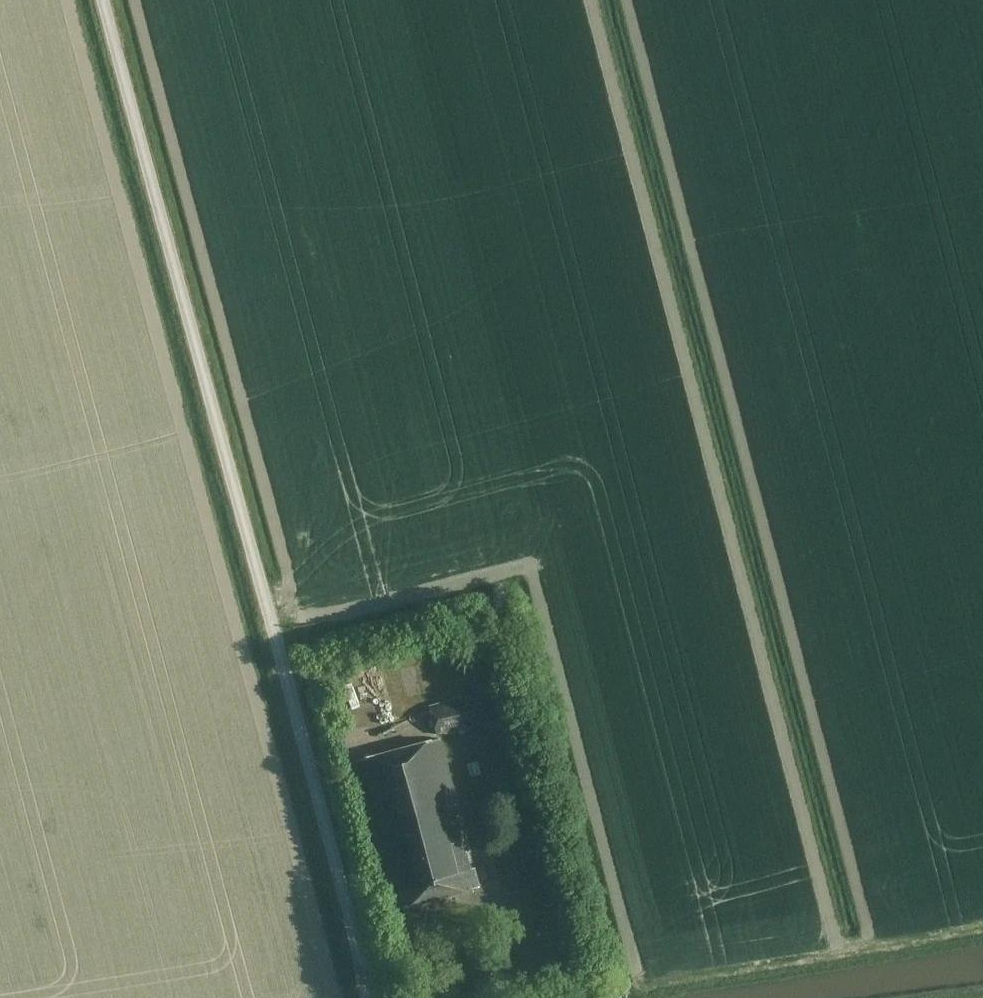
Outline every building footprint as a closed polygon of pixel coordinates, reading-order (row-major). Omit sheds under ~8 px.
[(487,719),(480,692),(429,705),(437,732),(487,719)] [(470,851),(439,739),(357,760),(396,909),(480,887),(475,867),(468,869),(464,853),(470,851)]
